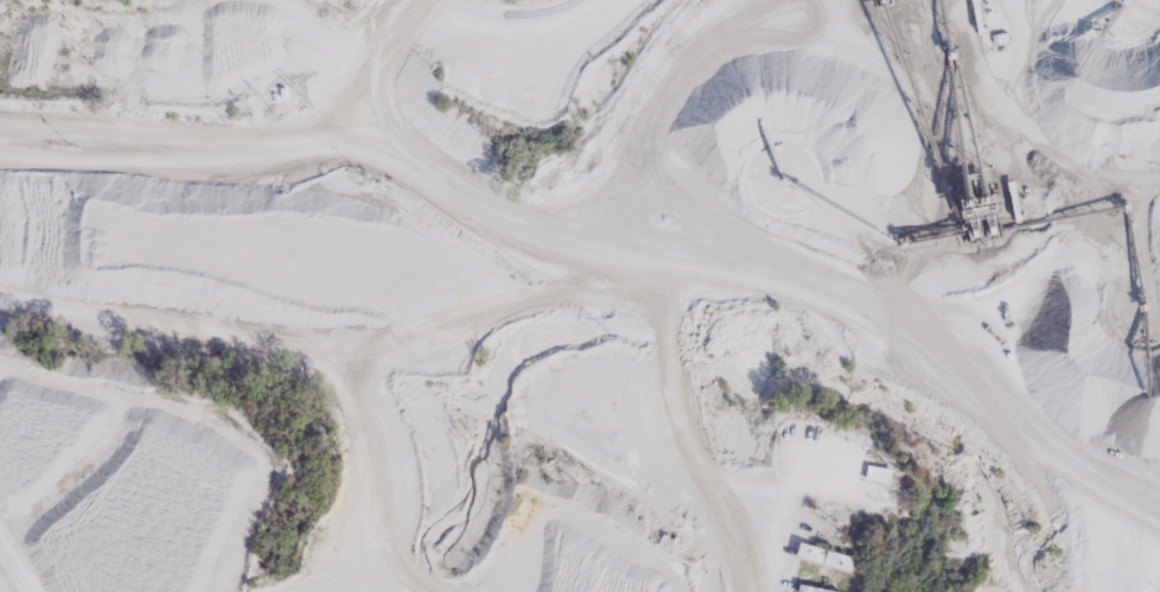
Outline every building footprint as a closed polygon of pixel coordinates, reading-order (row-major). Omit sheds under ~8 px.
[(872,479),(875,465),(901,471),(898,485),(872,479)]
